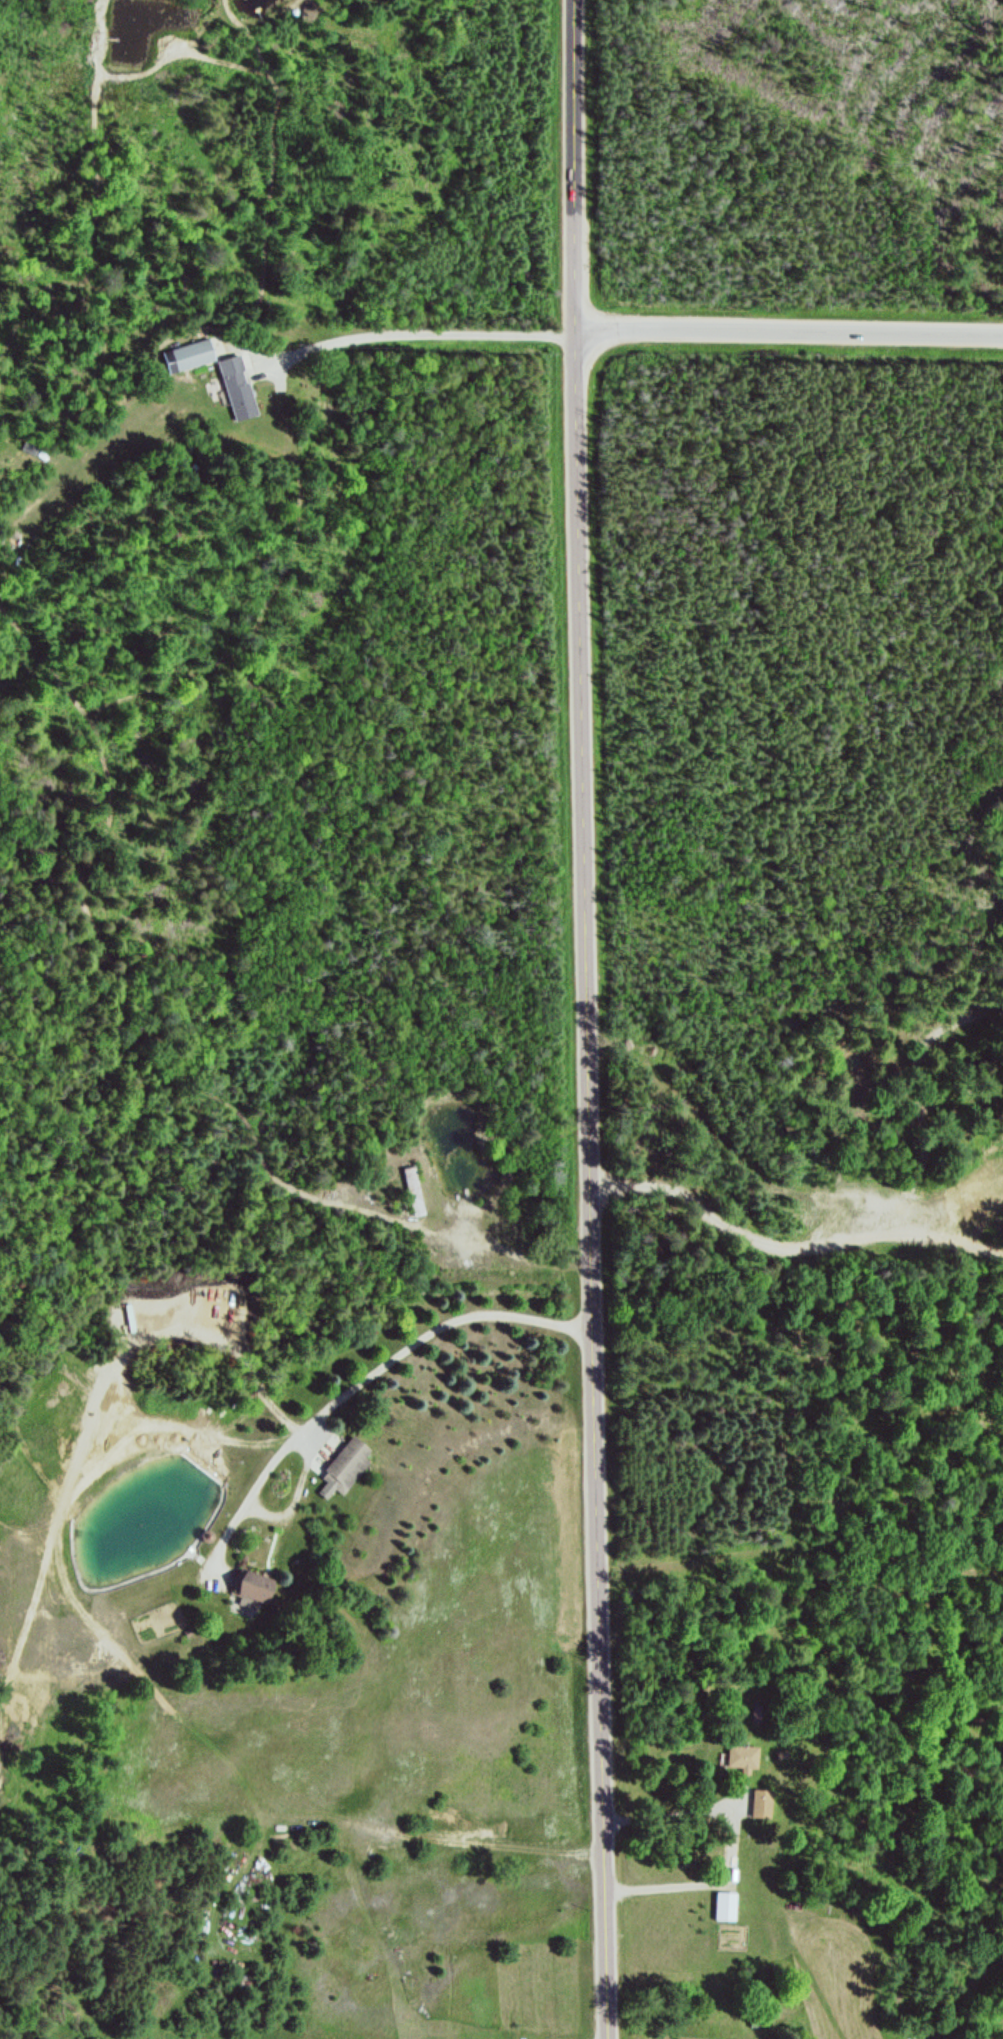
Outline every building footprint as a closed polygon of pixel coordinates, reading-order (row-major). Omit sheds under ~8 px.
[(169,375),(216,363),(211,341),(164,352),(169,375)] [(234,423),(257,417),(242,356),(220,362),(234,423)] [(22,452),(38,458),(45,438),(28,433),(22,452)] [(406,1170),(414,1218),(426,1216),(417,1168),(406,1170)] [(354,1436),(325,1471),(348,1490),(377,1455),(354,1436)] [(237,1595),(269,1604),(276,1580),(244,1571),(237,1595)] [(756,1750),(747,1750),(747,1741),(728,1741),(728,1769),(756,1769),(756,1750)] [(753,1817),(772,1817),(772,1790),(753,1790),(753,1817)] [(737,1922),(737,1894),(716,1894),(716,1922),(737,1922)]
